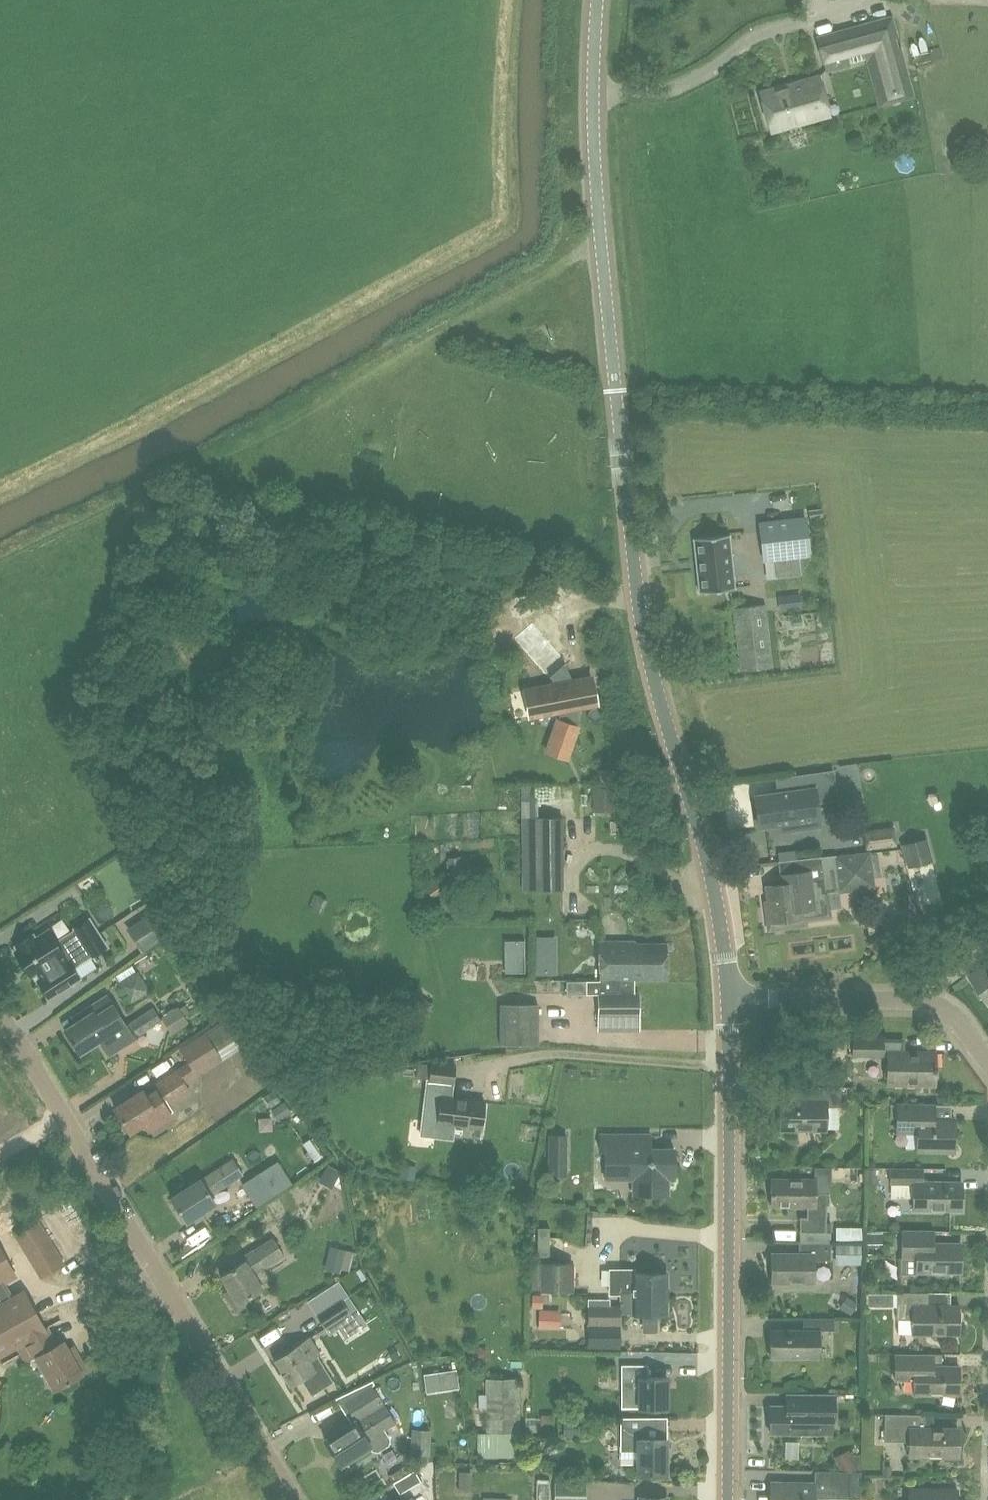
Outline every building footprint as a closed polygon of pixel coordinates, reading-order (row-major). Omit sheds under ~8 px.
[(899,50),(895,37),(898,36),(892,17),(868,24),(825,37),(817,40),(825,70),(835,68),(867,58),(880,105),(914,96),(901,50),(899,50)] [(772,131),(831,115),(820,75),(761,92),(772,131)] [(765,560),(810,555),(806,517),(760,522),(765,560)] [(745,586),(764,584),(758,532),(731,535),(735,568),(743,567),(745,586)] [(730,534),(693,538),(699,592),(736,588),(730,534)] [(822,584),(821,565),(812,566),(812,584),(822,584)] [(771,590),(804,588),(802,571),(770,573),(771,590)] [(774,667),(766,603),(733,607),(741,671),(774,667)] [(507,639),(545,680),(565,662),(527,620),(507,639)] [(572,678),(564,663),(550,676),(553,682),(541,684),(547,715),(559,713),(558,720),(576,727),(578,710),(599,706),(593,674),(572,678)] [(759,826),(794,822),(795,829),(819,826),(812,773),(775,778),(777,794),(755,797),(759,826)] [(538,816),(538,800),(522,800),(523,889),(563,888),(562,816),(538,816)] [(894,828),(864,832),(866,848),(896,845),(894,828)] [(908,867),(934,860),(931,845),(928,836),(922,837),(902,843),(908,867)] [(874,886),(869,850),(821,857),(821,855),(778,861),(779,874),(777,875),(778,884),(766,886),(768,901),(765,901),(768,925),(771,927),(795,924),(797,921),(797,918),(801,918),(800,910),(814,908),(814,903),(831,901),(840,891),(874,886)] [(141,950),(146,947),(168,932),(153,910),(126,928),(141,950)] [(904,937),(919,922),(911,913),(898,925),(895,922),(889,928),(893,932),(896,929),(904,937)] [(107,947),(90,920),(76,929),(77,931),(58,943),(49,930),(36,939),(34,935),(17,946),(19,949),(16,951),(26,968),(29,966),(32,971),(29,973),(31,976),(38,972),(42,978),(39,980),(49,997),(80,978),(73,968),(80,964),(78,961),(91,953),(93,956),(107,947)] [(600,980),(634,980),(634,977),(666,977),(666,943),(633,943),(633,940),(600,941),(600,980)] [(971,976),(987,999),(987,963),(971,976)] [(637,1015),(637,993),(634,993),(634,980),(600,980),(587,980),(587,994),(600,993),(600,1029),(638,1029),(637,1015)] [(96,1017),(112,1007),(106,998),(76,1017),(79,1022),(66,1030),(80,1053),(100,1041),(100,1040),(108,1035),(96,1017)] [(538,1044),(538,1005),(500,1005),(500,1044),(500,1045),(538,1045),(538,1044)] [(189,1022),(178,1006),(162,1017),(173,1033),(189,1022)] [(147,1028),(140,1016),(123,1026),(112,1007),(96,1017),(108,1035),(100,1040),(100,1041),(108,1055),(138,1036),(137,1034),(147,1028)] [(140,1016),(147,1028),(162,1019),(154,1007),(140,1016)] [(177,1071),(186,1084),(199,1075),(198,1073),(223,1058),(219,1051),(237,1040),(224,1020),(181,1047),(190,1061),(177,1071)] [(883,1055),(884,1040),(853,1040),(853,1055),(883,1055)] [(935,1085),(936,1053),(888,1052),(888,1084),(935,1085)] [(454,1085),(456,1063),(432,1060),(431,1063),(418,1062),(417,1078),(426,1079),(430,1079),(429,1082),(454,1085)] [(190,1091),(186,1084),(177,1071),(145,1092),(144,1090),(115,1109),(130,1132),(142,1124),(148,1133),(175,1117),(171,1112),(174,1110),(170,1104),(190,1091)] [(452,1139),(454,1123),(482,1126),(485,1102),(453,1098),(454,1085),(429,1082),(430,1079),(426,1079),(419,1135),(452,1139)] [(841,1092),(842,1087),(808,1087),(808,1101),(781,1101),(781,1131),(827,1131),(827,1107),(841,1107),(841,1101),(847,1101),(847,1092),(841,1092)] [(955,1152),(955,1120),(934,1120),(934,1106),(898,1105),(898,1133),(905,1133),(917,1133),(917,1151),(955,1152)] [(558,1184),(568,1176),(568,1135),(549,1134),(549,1176),(558,1184)] [(675,1177),(675,1149),(649,1149),(649,1135),(601,1135),(601,1150),(606,1150),(606,1177),(635,1177),(635,1194),(668,1194),(668,1177),(675,1177)] [(229,1185),(245,1175),(233,1158),(218,1167),(219,1168),(200,1180),(199,1179),(171,1198),(186,1222),(215,1203),(211,1196),(229,1184),(229,1185)] [(800,1234),(827,1234),(827,1192),(830,1192),(830,1166),(816,1166),(816,1179),(772,1179),(772,1206),(808,1207),(808,1218),(800,1218),(800,1234)] [(962,1211),(962,1182),(923,1182),(923,1169),(891,1168),(891,1184),(891,1198),(913,1198),(913,1210),(962,1211)] [(277,1178),(270,1169),(264,1173),(263,1172),(244,1183),(252,1196),(259,1206),(278,1194),(272,1184),(270,1182),(277,1178)] [(41,1277),(62,1264),(36,1223),(15,1236),(41,1277)] [(863,1241),(864,1227),(837,1226),(836,1241),(863,1241)] [(960,1272),(961,1244),(934,1244),(934,1232),(901,1232),(901,1256),(898,1256),(898,1274),(918,1274),(918,1272),(960,1272)] [(284,1254),(273,1237),(253,1250),(253,1249),(232,1263),(235,1268),(222,1276),(230,1290),(225,1293),(238,1312),(252,1302),(249,1297),(263,1287),(261,1284),(271,1278),(265,1268),(254,1274),(253,1273),(262,1267),(263,1268),(284,1254)] [(831,1261),(831,1242),(799,1242),(799,1254),(771,1254),(771,1282),(816,1283),(816,1261),(831,1261)] [(862,1263),(862,1244),(839,1244),(839,1263),(862,1263)] [(17,1341),(27,1358),(35,1353),(55,1388),(82,1373),(81,1372),(87,1369),(79,1356),(74,1359),(64,1341),(52,1347),(42,1329),(22,1293),(15,1298),(5,1280),(14,1274),(0,1249),(0,1351),(17,1341)] [(341,1269),(343,1261),(330,1258),(327,1270),(340,1273),(341,1269)] [(571,1289),(571,1262),(533,1262),(532,1289),(571,1289)] [(654,1295),(667,1295),(667,1273),(635,1273),(635,1269),(610,1269),(610,1293),(621,1293),(621,1294),(633,1294),(633,1291),(654,1291),(654,1295)] [(667,1314),(667,1295),(654,1295),(654,1291),(633,1291),(633,1294),(621,1294),(621,1305),(621,1314),(644,1314),(644,1331),(657,1331),(657,1314),(667,1314)] [(328,1331),(353,1314),(338,1292),(313,1309),(328,1331)] [(960,1334),(960,1307),(928,1306),(928,1293),(897,1293),(897,1320),(898,1320),(897,1333),(912,1333),(912,1334),(960,1334)] [(868,1295),(868,1307),(884,1307),(884,1294),(868,1295)] [(621,1305),(610,1305),(610,1300),(589,1299),(589,1325),(621,1325),(621,1314),(621,1305)] [(561,1328),(561,1311),(540,1310),(539,1328),(561,1328)] [(839,1329),(839,1319),(803,1318),(803,1330),(771,1330),(770,1358),(818,1358),(819,1331),(834,1331),(834,1329),(839,1329)] [(357,1344),(376,1341),(373,1320),(354,1322),(357,1344)] [(621,1348),(621,1325),(589,1325),(589,1347),(621,1348)] [(333,1380),(323,1365),(324,1365),(319,1355),(321,1354),(310,1336),(274,1359),(291,1386),(303,1378),(312,1393),(311,1394),(312,1395),(335,1381),(334,1379),(333,1380)] [(959,1394),(959,1367),(942,1367),(942,1354),(896,1354),(895,1380),(914,1380),(914,1394),(959,1394)] [(648,1377),(648,1365),(622,1365),(622,1408),(640,1408),(668,1408),(668,1377),(648,1377)] [(520,1378),(486,1378),(487,1432),(478,1432),(478,1456),(520,1455),(520,1432),(521,1432),(520,1378)] [(378,1451),(388,1444),(389,1439),(384,1431),(396,1424),(372,1385),(344,1403),(356,1420),(325,1439),(341,1464),(370,1445),(372,1450),(378,1451)] [(785,1405),(771,1405),(770,1433),(833,1434),(833,1420),(835,1420),(835,1395),(785,1394),(785,1405)] [(958,1457),(959,1429),(925,1429),(925,1416),(885,1415),(884,1441),(910,1441),(910,1457),(958,1457)] [(638,1458),(637,1475),(668,1476),(668,1439),(649,1439),(650,1419),(622,1418),(622,1458),(638,1458)] [(862,1471),(862,1454),(851,1454),(849,1449),(835,1456),(841,1471),(862,1471)] [(427,1463),(428,1454),(413,1453),(412,1459),(418,1469),(427,1463)] [(401,1493),(422,1480),(415,1469),(394,1482),(401,1493)] [(862,1472),(842,1471),(815,1471),(815,1481),(770,1480),(770,1499),(816,1499),(816,1497),(861,1498),(862,1472)] [(587,1482),(555,1481),(555,1499),(587,1499),(587,1482)] [(958,1489),(910,1488),(909,1499),(957,1499),(958,1489)]
